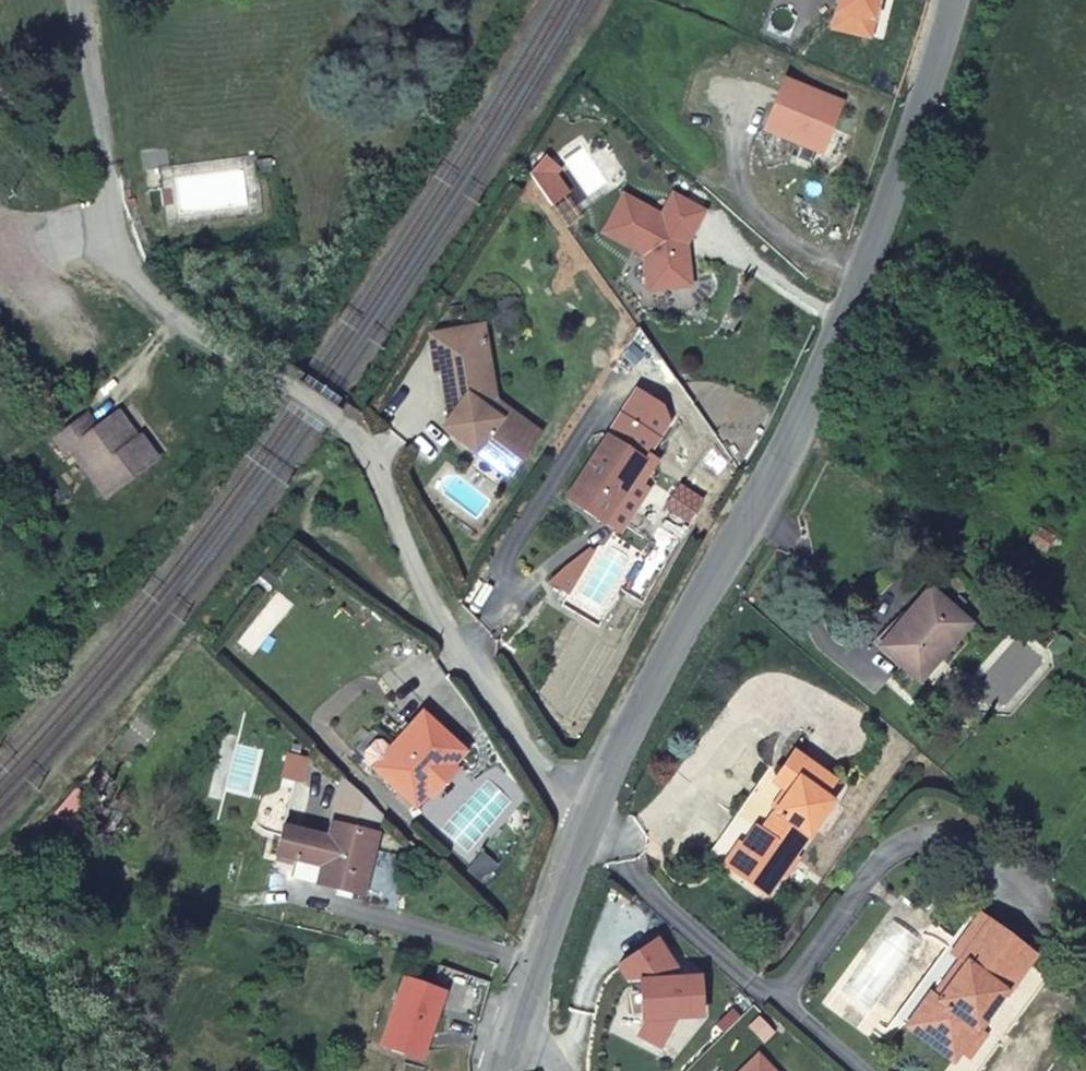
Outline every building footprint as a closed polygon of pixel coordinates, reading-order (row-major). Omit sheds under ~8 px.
[(875,21),(880,0),(842,0),(839,13),(875,21)] [(875,21),(839,13),(836,29),(871,37),(875,21)] [(764,132),(823,155),(843,105),(785,81),(764,132)] [(267,146),(271,163),(284,160),(282,143),(267,146)] [(679,245),(687,245),(704,213),(673,195),(661,216),(623,195),(602,233),(643,256),(650,291),(691,287),(687,259),(680,255),(679,245)] [(680,255),(687,259),(687,245),(679,245),(680,255)] [(497,420),(505,411),(495,404),(477,328),(432,339),(447,412),(448,417),(459,426),(452,434),(504,475),(528,443),(497,420)] [(90,411),(81,394),(47,413),(57,432),(64,429),(93,478),(146,448),(132,423),(128,428),(112,399),(90,411)] [(535,433),(505,411),(497,420),(528,443),(528,442),(535,433)] [(459,426),(448,417),(441,426),(452,434),(459,426)] [(605,437),(564,501),(599,524),(640,459),(605,437)] [(570,564),(580,570),(591,552),(588,550),(570,564)] [(549,584),(566,594),(580,570),(570,564),(549,584)] [(935,599),(884,658),(922,689),(972,631),(935,599)] [(421,818),(434,804),(461,776),(475,761),(442,729),(433,721),(398,759),(406,767),(388,786),(421,818)] [(789,752),(774,774),(788,783),(768,810),(778,818),(765,836),(753,854),(738,844),(722,866),(766,896),(794,855),(828,804),(820,798),(832,781),(789,752)] [(379,778),(388,786),(406,767),(398,759),(379,778)] [(788,783),(774,774),(763,764),(731,812),(705,853),(722,866),(738,844),(753,854),(765,836),(778,818),(768,810),(788,783)] [(437,808),(465,780),(461,776),(434,804),(437,808)] [(371,904),(391,821),(353,783),(335,846),(322,893),(371,904)] [(288,833),(280,863),(299,867),(307,838),(288,833)] [(294,886),(322,893),(335,846),(334,846),(309,839),(307,838),(299,867),(294,886)] [(910,1019),(959,1055),(974,1032),(999,996),(1003,998),(1032,957),(968,913),(940,953),(960,967),(934,1002),(926,997),(910,1019)] [(650,946),(613,971),(624,988),(615,1008),(628,1026),(641,1024),(633,1041),(658,1053),(673,1022),(697,1020),(694,982),(677,984),(650,946)] [(892,1020),(952,1065),(959,1055),(910,1019),(926,997),(934,1002),(960,967),(940,953),(892,1020)] [(378,1053),(416,1066),(438,1000),(399,986),(378,1053)] [(981,1037),(974,1032),(959,1055),(966,1059),(981,1037)]
